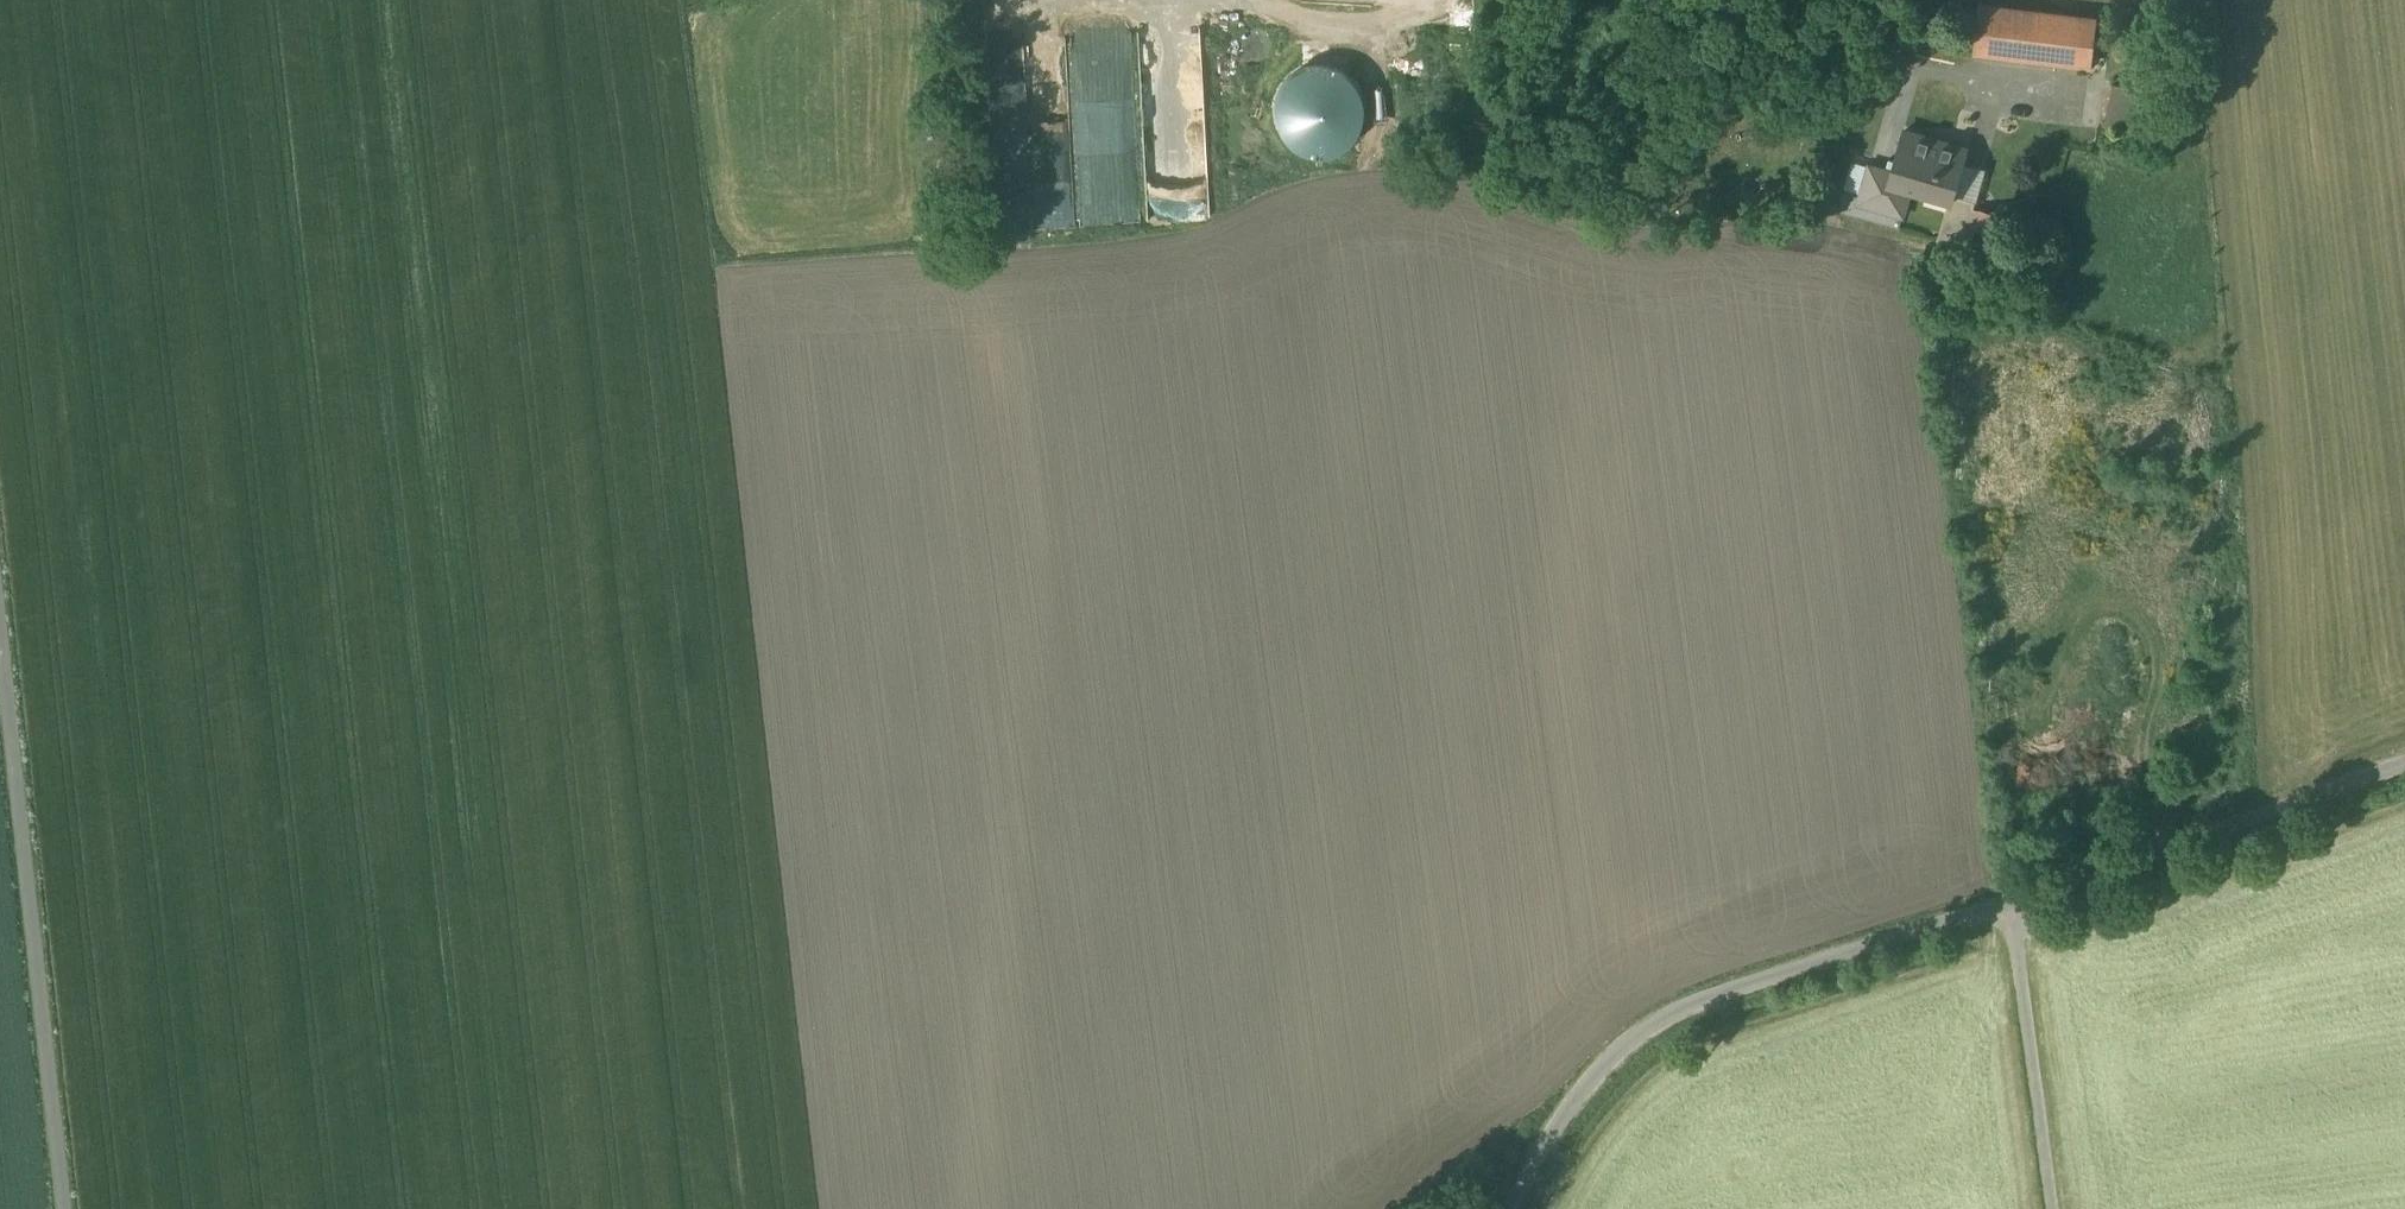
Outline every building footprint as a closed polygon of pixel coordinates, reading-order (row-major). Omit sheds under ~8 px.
[(2107,20),(1982,10),(1978,58),(2103,68),(2107,20)] [(2146,96),(2117,88),(2106,128),(2135,136),(2146,96)] [(1960,203),(1978,207),(1987,172),(1971,168),(1976,148),(1907,130),(1895,179),(1962,196),(1960,203)]
